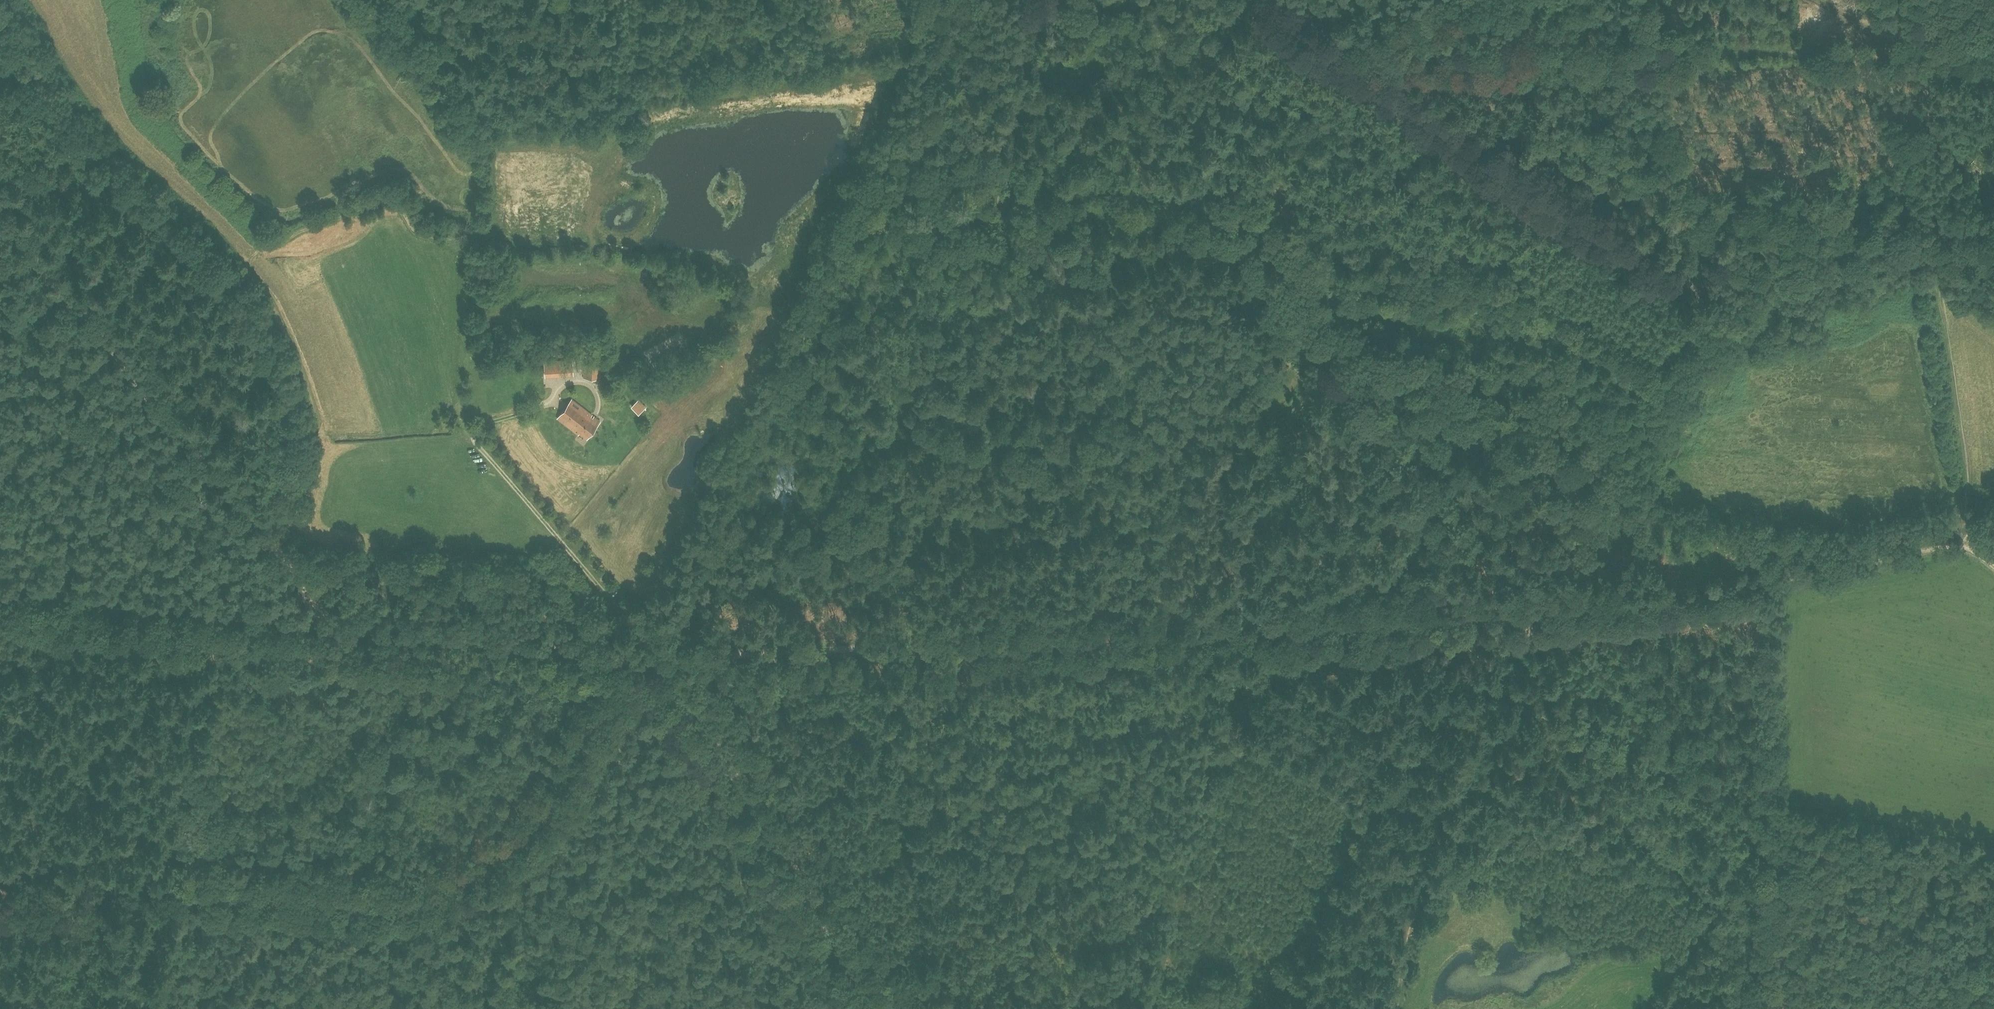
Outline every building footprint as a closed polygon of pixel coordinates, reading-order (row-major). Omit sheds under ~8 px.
[(584,358),(583,379),(594,379),(594,384),(601,384),(602,358),(584,357),(584,358)] [(572,360),(543,362),(544,374),(573,372),(572,360)] [(599,423),(591,416),(592,415),(572,399),(558,418),(578,434),(579,432),(587,438),(599,423)] [(631,406),(638,414),(646,407),(639,399),(631,406)] [(1427,905),(1421,911),(1428,917),(1434,911),(1427,905)]
